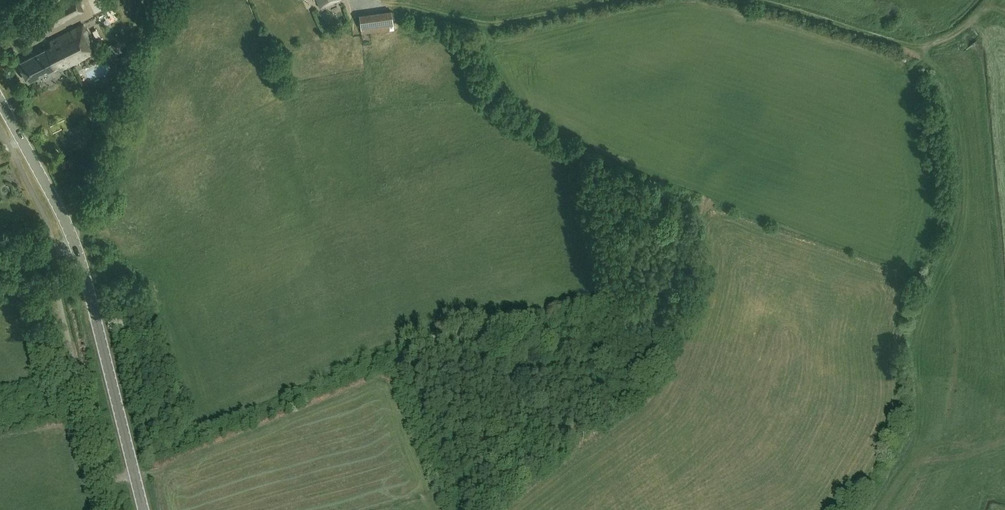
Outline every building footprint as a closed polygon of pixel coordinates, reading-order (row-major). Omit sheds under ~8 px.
[(79,0),(76,0),(49,13),(55,26),(64,22),(63,20),(84,10),(79,0)] [(359,14),(361,29),(393,25),(391,10),(359,14)] [(18,62),(27,81),(60,64),(62,67),(96,50),(83,24),(49,41),(51,46),(18,62)] [(90,77),(95,84),(112,75),(108,67),(90,77)] [(50,83),(57,80),(53,70),(45,74),(50,83)]
